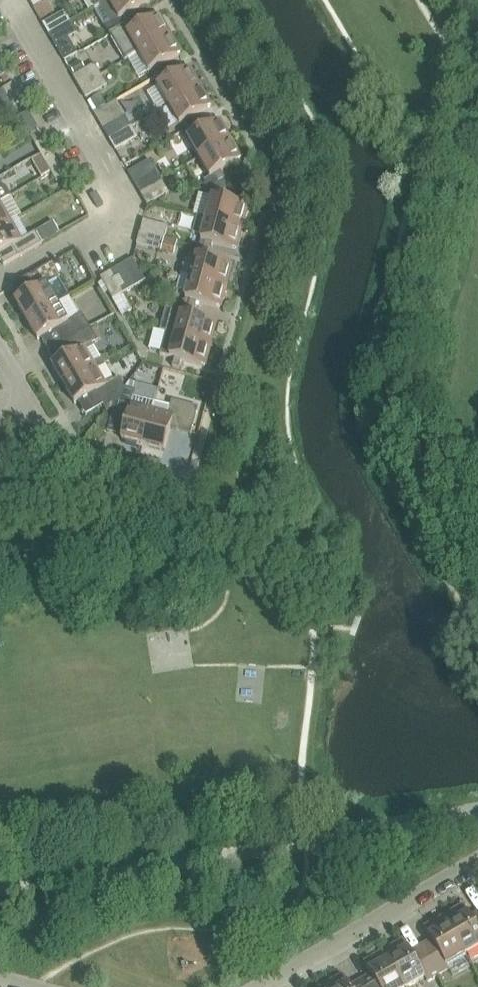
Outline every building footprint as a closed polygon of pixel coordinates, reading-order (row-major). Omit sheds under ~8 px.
[(95,9),(110,0),(90,0),(95,9)] [(95,9),(110,35),(128,24),(134,21),(130,14),(151,2),(150,0),(110,0),(95,9)] [(44,3),(35,8),(41,19),(47,16),(49,12),(44,3)] [(49,35),(71,22),(65,11),(43,24),(49,35)] [(125,61),(139,53),(170,35),(159,16),(138,28),(134,21),(128,24),(110,35),(125,61)] [(71,22),(49,35),(55,46),(56,46),(69,38),(77,33),(71,22)] [(181,54),(170,35),(139,53),(150,72),(154,70),(158,77),(164,73),(160,66),(181,54)] [(78,53),(69,38),(56,46),(65,61),(78,53)] [(81,61),(71,68),(75,75),(86,69),(81,61)] [(79,87),(101,75),(95,64),(86,69),(75,75),(73,76),(79,87)] [(169,106),(200,88),(189,68),(168,80),(164,73),(158,77),(162,84),(158,86),(169,106)] [(101,75),(79,87),(86,98),(108,86),(101,75)] [(8,98),(18,93),(13,84),(3,89),(8,98)] [(211,107),(200,88),(169,106),(180,125),(185,122),(189,129),(195,126),(191,119),(211,107)] [(18,93),(8,98),(14,107),(23,102),(18,93)] [(98,112),(107,107),(100,96),(91,101),(98,112)] [(18,131),(25,126),(30,136),(39,130),(29,112),(12,121),(18,131)] [(109,140),(131,127),(125,116),(103,129),(109,140)] [(188,139),(199,158),(230,140),(219,121),(199,133),(195,126),(189,129),(193,136),(188,139)] [(131,127),(109,140),(116,151),(138,138),(131,127)] [(39,130),(30,136),(35,145),(45,139),(39,130)] [(241,159),(230,140),(199,158),(210,177),(215,175),(219,182),(225,178),(221,171),(241,159)] [(52,173),(61,168),(56,158),(46,164),(52,173)] [(135,183),(157,171),(150,160),(129,173),(135,183)] [(61,168),(52,173),(57,182),(66,177),(61,168)] [(141,194),(163,182),(157,171),(135,183),(141,194)] [(210,177),(205,181),(206,188),(226,185),(225,178),(219,182),(215,175),(210,177)] [(9,198),(9,194),(6,188),(3,187),(0,182),(0,203),(9,198)] [(163,182),(141,194),(147,205),(169,193),(163,182)] [(226,185),(206,188),(207,195),(212,197),(217,198),(220,190),(227,192),(226,185)] [(220,190),(217,198),(212,197),(207,195),(200,193),(194,215),(207,218),(242,228),(248,207),(224,200),(227,192),(220,190)] [(11,221),(20,216),(9,198),(0,203),(0,228),(11,221)] [(236,250),(242,228),(207,218),(201,240),(206,241),(204,249),(211,251),(213,244),(236,250)] [(140,232),(164,238),(167,226),(143,220),(140,232)] [(0,228),(0,259),(4,266),(42,243),(42,242),(36,232),(22,240),(11,221),(0,228)] [(54,222),(36,232),(42,242),(60,232),(54,222)] [(164,238),(140,232),(137,244),(161,251),(164,238)] [(182,274),(226,287),(232,265),(209,259),(211,251),(204,249),(202,256),(197,255),(195,261),(186,258),(182,274)] [(122,265),(135,287),(146,281),(133,259),(122,265)] [(16,302),(27,321),(58,303),(48,284),(61,277),(53,263),(29,277),(36,290),(16,302)] [(111,271),(124,293),(135,287),(122,265),(111,271)] [(124,293),(111,271),(101,277),(113,299),(124,293)] [(188,308),(195,310),(197,302),(220,308),(226,287),(182,274),(177,291),(187,293),(186,298),(190,299),(188,308)] [(161,331),(166,333),(211,345),(216,323),(193,317),(195,310),(188,308),(168,302),(161,331)] [(66,341),(90,327),(82,313),(68,321),(58,303),(27,321),(38,340),(59,328),(66,341)] [(117,332),(126,325),(111,305),(102,312),(117,332)] [(53,366),(64,385),(104,362),(93,344),(98,341),(90,327),(66,341),(73,354),(53,366)] [(166,333),(161,354),(175,358),(173,366),(180,368),(182,360),(205,366),(211,345),(166,333)] [(119,377),(114,380),(104,362),(64,385),(75,404),(96,392),(107,411),(125,387),(119,377)] [(131,373),(131,377),(137,377),(138,390),(160,389),(159,372),(131,373)] [(143,446),(155,403),(134,398),(136,390),(125,387),(107,411),(113,413),(128,417),(122,440),(143,446)] [(172,400),(170,407),(155,403),(143,446),(165,452),(171,429),(192,434),(199,407),(172,400)] [(100,420),(98,428),(108,430),(113,413),(107,411),(104,421),(100,420)] [(466,954),(477,947),(477,919),(474,921),(464,905),(444,916),(466,954)] [(434,944),(424,950),(438,975),(449,969),(447,965),(466,954),(444,916),(425,928),(434,944)] [(424,950),(413,956),(404,940),(384,951),(405,986),(408,986),(425,977),(428,981),(438,975),(424,950)] [(365,986),(405,986),(384,951),(364,962),(374,979),(364,985),(365,986)] [(344,974),(324,986),(325,986),(351,986),(344,974)]
